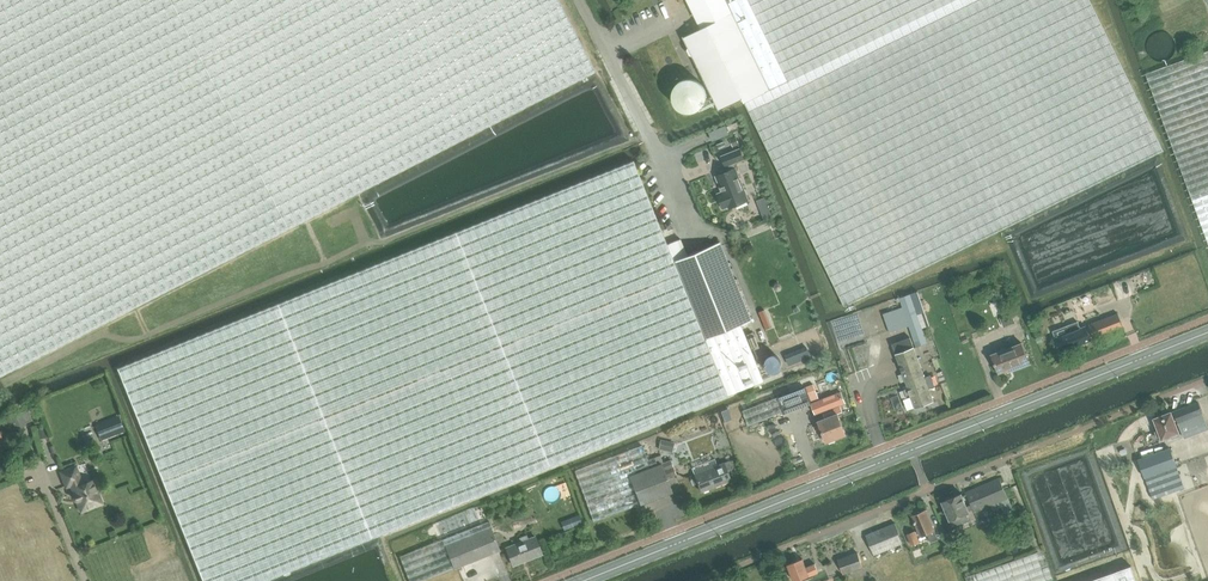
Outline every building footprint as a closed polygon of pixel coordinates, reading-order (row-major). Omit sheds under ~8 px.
[(374,184),(595,70),(558,0),(0,0),(0,376),(374,184)] [(727,0),(687,0),(701,29),(684,37),(689,47),(688,47),(687,50),(690,55),(692,56),(693,56),(719,110),(743,97),(745,102),(787,80),(748,0),(733,0),(729,2),(727,0)] [(787,80),(745,102),(845,306),(1163,150),(1090,0),(748,0),(787,80)] [(1146,74),(1207,242),(1207,51),(1146,74)] [(739,121),(729,125),(727,126),(730,132),(731,131),(741,127),(739,121)] [(734,146),(740,144),(736,136),(731,139),(734,146)] [(731,208),(751,200),(739,168),(738,168),(736,164),(747,159),(742,149),(725,156),(729,166),(731,171),(718,176),(725,192),(720,193),(726,208),(731,207),(731,208)] [(633,161),(437,238),(118,368),(203,580),(264,580),(763,379),(741,324),(752,320),(721,241),(673,260),(633,161)] [(762,182),(756,185),(758,192),(765,189),(762,182)] [(774,217),(772,210),(763,213),(766,220),(774,217)] [(773,228),(780,226),(777,220),(771,223),(773,228)] [(918,291),(897,299),(898,302),(901,301),(903,307),(883,313),(890,333),(909,326),(912,333),(917,347),(928,343),(922,328),(930,326),(926,314),(922,303),(918,291)] [(1004,327),(1016,323),(1012,313),(1000,317),(1004,327)] [(1101,319),(1089,324),(1095,339),(1123,328),(1117,313),(1101,319)] [(1081,328),(1078,322),(1053,331),(1056,338),(1055,338),(1061,352),(1091,340),(1086,326),(1081,328)] [(929,386),(934,384),(931,376),(925,378),(911,338),(893,344),(909,388),(904,390),(908,398),(912,397),(916,407),(934,401),(929,386)] [(994,363),(995,366),(996,366),(999,373),(1018,366),(1019,368),(1030,364),(1022,342),(991,354),(995,363),(994,363)] [(811,356),(807,347),(786,355),(790,364),(811,356)] [(779,396),(743,410),(749,425),(784,411),(785,413),(812,403),(820,400),(814,384),(806,387),(779,397),(779,396)] [(820,400),(812,403),(827,442),(846,435),(838,414),(844,411),(841,405),(846,404),(841,392),(820,400)] [(1179,425),(1188,421),(1193,435),(1207,429),(1207,428),(1198,402),(1174,412),(1179,425)] [(28,409),(22,412),(21,411),(11,415),(12,416),(3,420),(6,426),(14,423),(16,429),(26,424),(26,423),(33,420),(28,409)] [(1171,412),(1163,416),(1161,415),(1158,416),(1157,418),(1155,419),(1160,431),(1156,432),(1158,439),(1162,437),(1163,438),(1172,435),(1173,438),(1180,435),(1171,412)] [(120,417),(97,426),(102,439),(125,430),(120,417)] [(45,426),(37,428),(40,438),(48,435),(45,426)] [(672,452),(674,443),(660,440),(658,449),(672,452)] [(642,446),(575,471),(593,522),(640,504),(629,475),(657,465),(654,457),(648,460),(642,446)] [(1177,466),(1170,448),(1139,459),(1145,477),(1153,499),(1185,488),(1177,466)] [(666,478),(676,474),(671,460),(657,465),(629,475),(640,504),(672,492),(666,478)] [(727,471),(731,469),(728,461),(723,463),(694,474),(701,491),(730,480),(727,471)] [(82,510),(102,503),(98,491),(99,491),(96,484),(95,484),(93,480),(83,484),(76,467),(63,472),(68,485),(72,484),(76,494),(75,495),(74,496),(74,497),(74,498),(75,499),(76,500),(77,500),(78,500),(82,510)] [(1000,478),(966,492),(975,512),(1008,498),(1000,478)] [(953,526),(970,519),(967,513),(970,512),(962,493),(943,502),(950,520),(953,526)] [(916,531),(915,531),(907,534),(912,544),(920,541),(917,535),(920,534),(921,535),(928,533),(931,542),(939,539),(927,509),(913,515),(919,530),(916,531)] [(454,568),(500,550),(489,521),(443,539),(454,568)] [(895,522),(866,534),(874,555),(904,543),(895,522)] [(535,537),(528,539),(527,535),(519,537),(521,542),(506,548),(513,565),(542,553),(535,537)] [(400,556),(410,580),(421,580),(454,568),(443,539),(400,556)] [(1054,579),(1044,549),(966,577),(968,580),(1048,580),(1054,579)] [(858,552),(839,559),(844,574),(863,567),(858,552)] [(806,567),(803,558),(788,564),(795,580),(796,580),(810,575),(819,572),(815,564),(806,567)] [(1131,565),(1088,580),(1137,580),(1131,565)]
